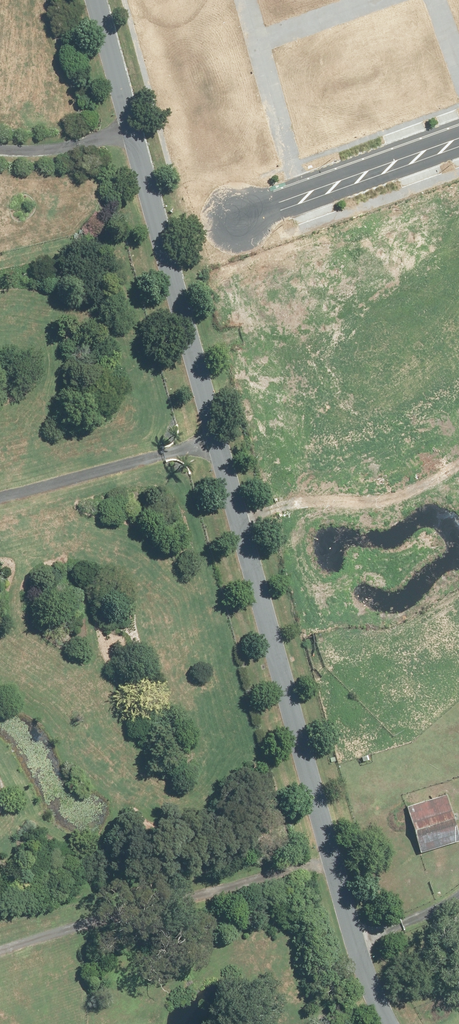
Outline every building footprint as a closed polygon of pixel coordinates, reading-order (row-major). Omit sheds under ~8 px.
[(409,806),(424,854),(458,843),(458,825),(450,794),(409,806)]
